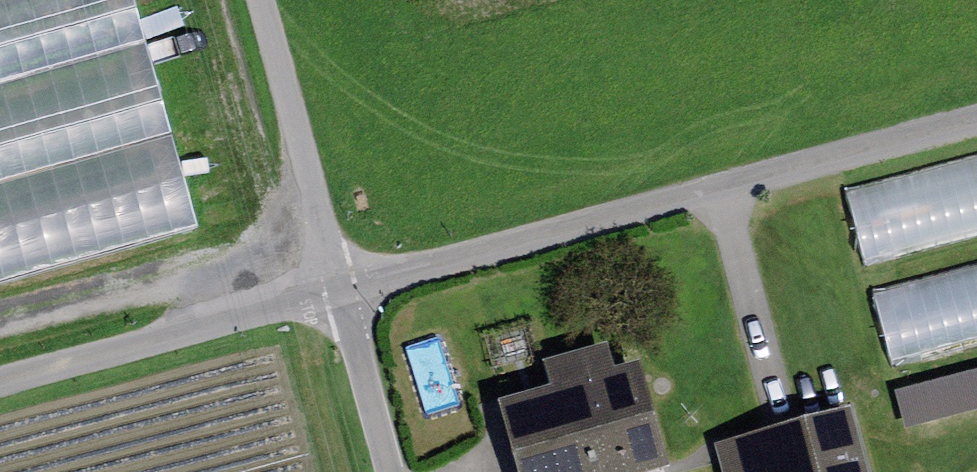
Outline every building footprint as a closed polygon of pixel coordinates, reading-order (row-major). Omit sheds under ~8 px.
[(199,228),(135,0),(0,0),(0,283),(199,228)] [(844,189),(864,264),(976,234),(976,154),(844,189)] [(872,290),(892,365),(976,343),(976,262),(872,290)] [(497,400),(517,471),(649,471),(669,467),(639,359),(614,366),(607,343),(544,360),(551,385),(497,400)] [(894,388),(904,428),(976,409),(976,367),(894,388)] [(713,443),(721,471),(872,471),(854,405),(713,443)]
